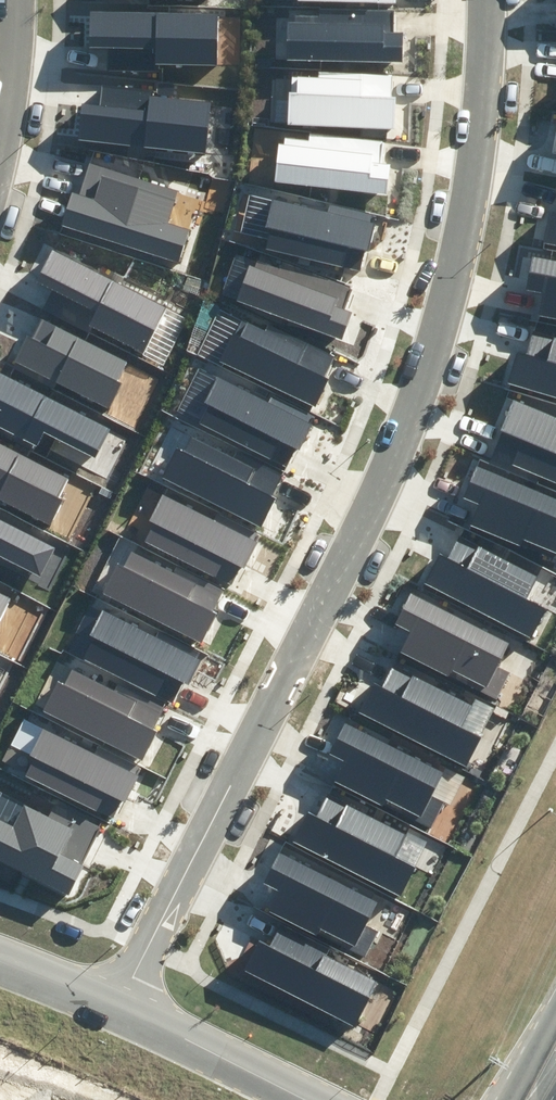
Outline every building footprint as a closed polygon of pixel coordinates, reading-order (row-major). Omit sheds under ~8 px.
[(289,11),(289,55),(403,57),(404,24),(395,24),(395,4),(320,3),(320,12),(289,11)] [(98,42),(117,41),(117,65),(168,65),(168,59),(219,59),(219,14),(98,15),(98,42)] [(293,91),(292,120),(398,125),(399,91),(392,91),(393,69),(320,66),(320,75),(303,74),(302,92),(293,91)] [(108,84),(106,107),(87,105),(83,135),(213,152),(219,104),(158,96),(158,90),(108,84)] [(281,135),(276,178),(390,191),(393,159),(385,158),(387,138),(312,129),(311,138),(281,135)] [(180,189),(94,160),(83,193),(75,190),(65,219),(179,257),(190,225),(171,218),(180,189)] [(270,222),(266,240),(360,265),(364,249),(370,250),(379,214),(329,201),(327,208),(272,193),(265,221),(270,222)] [(41,274),(58,283),(47,303),(92,327),(94,321),(149,350),(172,308),(56,247),(41,274)] [(255,264),(243,292),(345,334),(357,306),(347,302),(354,284),(288,257),(280,274),(255,264)] [(542,315),(555,317),(555,262),(536,259),(531,288),(546,291),(542,315)] [(109,347),(44,314),(35,332),(29,329),(15,356),(109,404),(131,362),(108,351),(109,347)] [(246,316),(227,354),(314,397),(337,353),(273,321),(270,328),(246,316)] [(513,383),(555,394),(555,336),(538,331),(533,351),(523,348),(513,383)] [(42,441),(48,430),(106,459),(121,430),(2,370),(0,373),(0,420),(42,441)] [(214,401),(206,415),(292,461),(317,415),(275,392),(271,398),(219,370),(205,396),(214,401)] [(491,456),(541,478),(544,472),(555,477),(555,414),(517,397),(491,456)] [(179,441),(164,471),(262,519),(274,494),(268,491),(277,474),(194,433),(187,446),(179,441)] [(0,436),(0,493),(55,521),(76,479),(53,467),(55,464),(0,436)] [(474,520),(529,543),(532,536),(555,547),(555,496),(481,464),(469,491),(484,498),(474,520)] [(262,535),(164,487),(150,516),(158,521),(152,533),(235,574),(244,557),(250,560),(262,535)] [(45,573),(60,544),(0,514),(0,550),(45,573)] [(443,545),(427,577),(534,631),(548,602),(530,593),(541,572),(462,532),(453,550),(443,545)] [(123,558),(109,587),(207,635),(219,610),(213,607),(225,584),(184,563),(180,570),(139,550),(132,562),(123,558)] [(13,593),(0,586),(0,619),(13,593)] [(412,621),(401,642),(453,670),(457,663),(485,678),(507,636),(412,587),(398,613),(412,621)] [(202,652),(104,603),(89,633),(98,637),(92,650),(175,691),(184,674),(190,677),(202,652)] [(376,673),(360,704),(467,759),(482,730),(464,720),(475,699),(395,659),(386,678),(376,673)] [(64,678),(50,707),(148,755),(160,730),(154,727),(166,703),(125,683),(121,690),(79,669),(73,682),(64,678)] [(349,750),(337,771),(390,799),(394,792),(422,807),(444,766),(349,716),(335,743),(349,750)] [(93,747),(44,723),(30,753),(39,757),(32,770),(116,811),(124,793),(130,796),(147,763),(98,739),(93,747)] [(311,804),(294,836),(401,890),(416,861),(398,852),(409,831),(330,791),(320,809),(311,804)] [(72,885),(104,823),(57,799),(50,813),(25,800),(16,819),(0,812),(0,849),(72,885)] [(282,880),(271,902),(323,930),(327,923),(355,938),(377,896),(282,847),(268,873),(282,880)] [(262,933),(247,963),(358,1017),(378,976),(326,950),(330,942),(282,919),(272,938),(262,933)]
